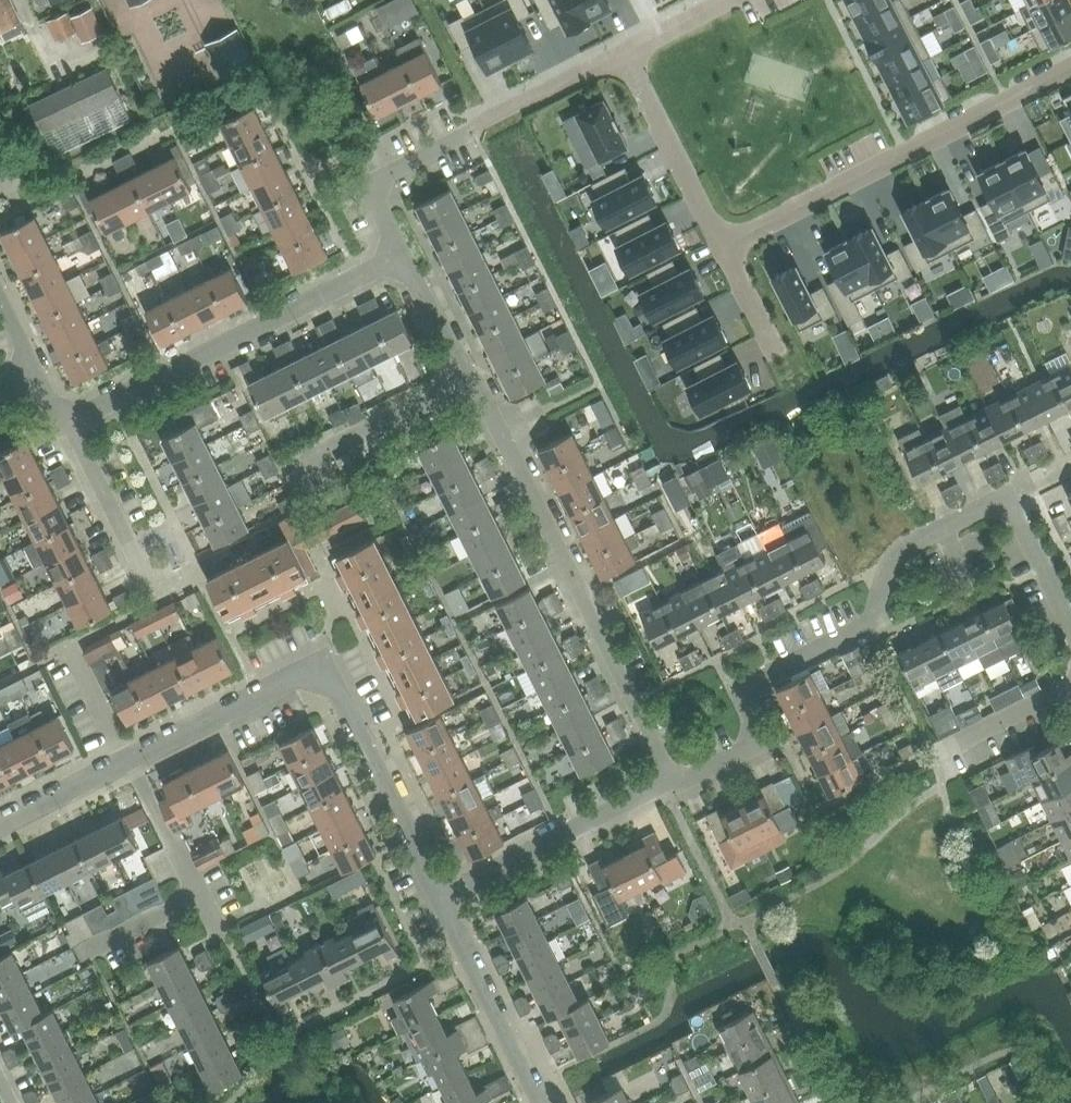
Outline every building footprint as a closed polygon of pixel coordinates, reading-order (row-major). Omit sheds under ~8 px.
[(1,29),(6,39),(26,30),(20,20),(21,19),(11,0),(0,0),(0,29),(1,29)] [(325,9),(329,18),(353,6),(349,0),(343,0),(325,9)] [(376,8),(380,14),(386,27),(395,22),(418,11),(413,0),(392,0),(376,8)] [(511,59),(533,48),(518,20),(530,13),(523,0),(503,0),(485,9),(511,59)] [(571,29),(573,33),(590,25),(588,21),(590,20),(580,0),(537,0),(541,8),(553,2),(568,31),(571,29)] [(591,19),(611,8),(607,0),(580,0),(590,20),(591,19)] [(857,19),(892,1),(894,0),(848,0),(857,19)] [(857,19),(867,38),(866,38),(866,39),(911,16),(903,0),(894,0),(892,1),(857,19)] [(971,0),(965,0),(960,3),(966,13),(976,8),(975,8),(971,0)] [(1070,0),(1040,0),(1030,5),(1029,4),(1020,9),(1030,30),(1070,9),(1070,1),(1070,0)] [(960,16),(954,6),(944,11),(950,21),(960,16)] [(985,17),(979,6),(975,8),(976,8),(966,13),(971,24),(985,17)] [(91,8),(72,17),(83,42),(103,33),(91,8)] [(464,20),(463,17),(450,24),(462,48),(474,42),(489,71),(511,59),(485,9),(464,20)] [(1030,30),(1042,52),(1070,37),(1070,9),(1030,30)] [(67,13),(51,20),(60,39),(76,32),(67,13)] [(380,14),(371,19),(377,31),(386,27),(380,14)] [(911,16),(866,39),(876,59),(921,36),(911,16)] [(960,16),(950,21),(955,32),(965,27),(960,16)] [(209,43),(207,44),(208,46),(225,79),(254,65),(238,31),(237,29),(235,30),(209,43)] [(337,36),(343,48),(352,44),(346,31),(337,36)] [(922,61),(932,57),(921,36),(876,59),(877,59),(878,59),(887,78),(922,60),(922,61)] [(996,48),(990,37),(980,42),(986,53),(996,48)] [(419,38),(397,49),(404,62),(420,95),(442,84),(425,51),(419,38)] [(965,50),(970,61),(980,56),(975,45),(965,50)] [(986,53),(991,63),(1001,58),(996,48),(986,53)] [(375,56),(353,67),(361,83),(363,88),(377,116),(378,116),(380,120),(393,114),(391,109),(399,105),(382,72),(375,56)] [(970,61),(978,76),(988,71),(980,56),(970,61)] [(922,60),(887,78),(898,98),(932,80),(932,79),(922,61),(922,60)] [(404,62),(382,72),(399,105),(420,95),(404,62)] [(108,70),(32,106),(56,157),(133,121),(108,70)] [(932,80),(898,98),(909,119),(952,97),(941,75),(932,79),(932,80)] [(590,139),(576,145),(587,167),(588,167),(600,161),(628,146),(618,127),(619,127),(615,118),(614,118),(604,100),(577,113),(590,139)] [(220,123),(230,145),(264,128),(253,106),(220,123)] [(1061,121),(1070,140),(1070,115),(1061,121)] [(230,145),(241,166),(274,149),(264,128),(230,145)] [(182,142),(186,151),(199,145),(194,136),(182,142)] [(154,167),(170,200),(192,189),(178,161),(181,159),(184,158),(177,144),(171,148),(175,156),(154,167)] [(285,170),(274,149),(241,166),(231,171),(242,192),(252,187),(285,170)] [(1050,200),(1051,202),(1064,195),(1052,170),(1040,177),(1026,149),(1002,161),(1028,211),(1050,200)] [(121,157),(128,169),(136,165),(130,152),(121,157)] [(128,169),(121,157),(113,161),(119,174),(128,169)] [(186,177),(192,173),(184,158),(181,159),(178,161),(186,177)] [(205,158),(193,164),(199,176),(211,170),(205,158)] [(600,161),(588,167),(594,178),(606,172),(600,161)] [(979,173),(993,201),(981,207),(999,242),(1012,235),(1006,222),(1028,211),(1002,161),(979,173)] [(149,211),(170,200),(154,167),(132,177),(149,211)] [(608,226),(656,201),(643,175),(632,180),(625,168),(593,184),(599,197),(594,200),(608,226)] [(203,185),(216,178),(211,170),(199,176),(203,185)] [(252,187),(262,208),(295,191),(285,170),(252,187)] [(489,170),(476,176),(481,185),(493,179),(489,170)] [(132,177),(111,188),(128,221),(149,211),(132,177)] [(216,178),(203,185),(207,193),(220,187),(216,178)] [(128,221),(111,188),(90,199),(86,190),(79,194),(86,207),(92,204),(106,232),(128,221)] [(952,250),(974,239),(975,241),(988,234),(976,209),(964,216),(950,188),(926,200),(952,250)] [(450,189),(417,206),(428,227),(461,211),(450,189)] [(72,190),(60,196),(62,202),(75,196),(72,190)] [(262,208),(273,229),(306,212),(295,191),(262,208)] [(79,205),(75,196),(62,202),(67,211),(79,205)] [(930,261),(952,250),(926,200),(903,212),(917,239),(905,246),(917,270),(931,263),(930,261)] [(498,219),(510,212),(506,204),(493,210),(498,219)] [(428,227),(438,248),(472,232),(461,211),(428,227)] [(224,227),(237,220),(232,212),(220,218),(224,227)] [(317,233),(306,212),(273,229),(284,250),(317,233)] [(510,212),(498,219),(500,224),(502,227),(514,221),(510,212)] [(666,221),(655,227),(649,215),(617,231),(623,243),(618,246),(631,272),(680,248),(666,221)] [(1,233),(12,254),(45,238),(34,216),(1,233)] [(175,240),(187,234),(179,218),(167,224),(175,240)] [(500,224),(498,219),(491,223),(493,227),(500,224)] [(237,220),(224,227),(229,235),(241,229),(237,220)] [(873,227),(850,239),(876,289),(897,278),(899,280),(912,273),(899,248),(887,254),(873,227)] [(83,245),(96,239),(92,230),(79,236),(83,245)] [(482,253),(472,232),(438,248),(449,269),(482,253)] [(206,242),(202,233),(190,239),(194,248),(206,242)] [(317,233),(284,250),(294,271),(328,255),(317,233)] [(56,259),(45,238),(12,254),(22,275),(56,259)] [(96,239),(83,245),(88,254),(100,247),(96,239)] [(177,245),(182,254),(194,248),(190,239),(177,245)] [(827,251),(841,278),(829,285),(849,324),(862,317),(854,300),(876,289),(850,239),(827,251)] [(72,240),(64,244),(68,253),(76,249),(72,240)] [(519,261),(531,254),(527,246),(514,252),(519,261)] [(449,269),(459,290),(493,274),(482,253),(449,269)] [(148,260),(152,269),(164,263),(160,254),(148,260)] [(245,269),(258,263),(253,254),(241,260),(245,269)] [(531,254),(519,261),(523,269),(535,263),(531,254)] [(76,260),(79,274),(101,269),(98,255),(76,260)] [(66,280),(56,259),(22,275),(33,296),(66,280)] [(152,269),(148,260),(135,266),(140,275),(152,269)] [(673,261),(649,273),(655,286),(642,293),(655,319),(704,294),(690,268),(679,273),(673,261)] [(258,263),(245,269),(250,277),(262,271),(258,263)] [(797,266),(773,278),(799,331),(836,312),(823,287),(811,294),(797,266)] [(231,268),(209,278),(226,312),(248,301),(231,268)] [(104,287),(117,281),(113,272),(100,278),(104,287)] [(503,295),(493,274),(459,290),(470,311),(503,295)] [(209,278),(188,289),(205,322),(226,312),(209,278)] [(995,278),(986,282),(991,292),(1000,287),(995,278)] [(77,301),(66,280),(33,296),(43,317),(77,301)] [(117,281),(104,287),(109,296),(121,290),(117,281)] [(540,303),(552,296),(548,288),(535,294),(540,303)] [(188,289),(167,300),(184,333),(205,322),(188,289)] [(514,316),(503,295),(470,311),(480,332),(514,316)] [(552,296),(540,303),(544,311),(556,305),(552,296)] [(366,301),(373,314),(381,309),(375,297),(366,301)] [(162,344),(184,333),(167,300),(146,310),(162,344)] [(43,317),(54,339),(87,322),(77,301),(43,317)] [(373,314),(366,301),(358,306),(364,318),(373,314)] [(703,320),(697,308),(664,324),(671,336),(665,339),(679,365),(727,341),(714,314),(703,320)] [(414,342),(397,309),(376,320),(392,353),(414,342)] [(125,329),(138,323),(134,314),(121,320),(125,329)] [(480,332),(491,353),(524,337),(514,316),(480,332)] [(889,316),(868,327),(875,341),(896,331),(889,316)] [(324,322),(330,335),(339,330),(333,318),(324,322)] [(371,363),(392,353),(376,320),(354,330),(371,363)] [(98,343),(87,322),(54,339),(64,359),(98,343)] [(330,335),(324,322),(316,327),(322,339),(330,335)] [(138,323),(125,329),(130,338),(142,332),(138,323)] [(350,374),(371,363),(354,330),(333,341),(350,374)] [(561,345),(573,338),(569,330),(556,336),(561,345)] [(547,352),(536,331),(524,337),(491,353),(501,374),(535,358),(547,352)] [(145,336),(133,342),(138,351),(149,345),(145,336)] [(98,343),(64,359),(75,381),(109,365),(104,355),(113,350),(108,338),(98,343)] [(573,338),(561,345),(565,353),(578,347),(573,338)] [(282,343),(289,356),(297,351),(291,339),(282,343)] [(329,384),(350,374),(333,341),(312,351),(329,384)] [(289,356),(282,343),(274,348),(280,360),(289,356)] [(308,395),(329,384),(312,351),(292,362),(308,395)] [(702,379),(689,386),(703,412),(751,387),(738,361),(727,367),(720,354),(696,367),(702,379)] [(535,358),(501,374),(512,396),(546,380),(535,358)] [(249,360),(240,365),(246,377),(255,373),(249,360)] [(287,406),(308,395),(292,362),(270,372),(287,406)] [(1068,408),(1070,407),(1070,364),(1051,374),(1068,408)] [(656,369),(643,376),(649,388),(662,382),(656,369)] [(266,416),(287,406),(270,372),(249,383),(266,416)] [(1047,419),(1068,408),(1051,374),(1030,385),(1047,419)] [(558,376),(547,382),(552,393),(563,387),(558,376)] [(1047,419),(1030,385),(1009,396),(1026,429),(1047,419)] [(988,406),(1005,440),(1026,429),(1009,396),(988,406)] [(183,428),(163,438),(174,460),(207,444),(199,428),(219,418),(210,399),(177,416),(183,428)] [(603,399),(591,404),(597,416),(609,410),(603,399)] [(967,417),(984,450),(1005,440),(988,406),(967,417)] [(984,450),(967,417),(962,407),(941,417),(946,427),(962,461),(984,450)] [(244,424),(257,418),(253,409),(240,416),(244,424)] [(334,413),(332,419),(335,425),(346,419),(341,409),(334,413)] [(257,418),(244,424),(249,433),(261,427),(257,418)] [(470,422),(458,429),(462,438),(475,431),(470,422)] [(609,441),(621,435),(617,426),(605,432),(609,441)] [(52,427),(46,430),(50,439),(56,436),(52,427)] [(946,427),(924,438),(941,471),(962,461),(946,427)] [(46,430),(33,436),(38,445),(50,439),(46,430)] [(419,448),(430,470),(463,453),(452,432),(419,448)] [(572,432),(539,449),(550,471),(583,454),(572,432)] [(777,449),(769,433),(751,443),(759,458),(777,449)] [(621,435),(609,441),(613,450),(626,444),(621,435)] [(920,482),(941,471),(924,438),(903,449),(920,482)] [(5,477),(38,461),(27,439),(0,453),(0,480),(5,477)] [(1033,445),(1040,457),(1048,453),(1042,441),(1033,445)] [(217,465),(207,444),(174,460),(184,481),(217,465)] [(1040,457),(1033,445),(1025,449),(1031,462),(1040,457)] [(358,466),(351,452),(336,459),(343,473),(358,466)] [(430,470),(440,491),(473,474),(463,453),(430,470)] [(262,469),(274,463),(270,454),(257,460),(262,469)] [(593,475),(583,454),(550,471),(560,492),(593,475)] [(479,471),(492,465),(487,456),(475,463),(479,471)] [(722,459),(701,468),(710,487),(719,482),(730,477),(722,459)] [(49,482),(38,461),(5,477),(15,499),(49,482)] [(991,466),(998,478),(1006,474),(1000,462),(991,466)] [(274,463),(262,469),(266,478),(278,472),(274,463)] [(54,479),(67,473),(63,464),(50,470),(54,479)] [(679,464),(675,466),(679,474),(684,472),(679,464)] [(228,486),(217,465),(184,481),(195,502),(228,486)] [(492,465),(479,471),(483,480),(496,474),(492,465)] [(635,480),(648,474),(643,466),(631,472),(635,480)] [(998,478),(991,466),(983,470),(989,483),(998,478)] [(701,470),(687,477),(693,491),(708,484),(701,470)] [(67,473),(54,479),(59,488),(71,481),(67,473)] [(440,491),(451,512),(484,495),(473,474),(440,491)] [(648,474),(635,480),(640,489),(652,483),(648,474)] [(560,492),(571,513),(604,496),(593,475),(560,492)] [(663,482),(670,498),(684,491),(676,476),(663,482)] [(730,477),(719,482),(724,491),(735,486),(730,477)] [(228,486),(195,502),(205,523),(238,507),(251,501),(240,480),(228,486)] [(15,499),(26,520),(59,503),(49,482),(15,499)] [(949,487),(955,500),(964,495),(958,483),(949,487)] [(955,500),(949,487),(941,491),(947,504),(955,500)] [(451,512),(461,533),(494,516),(484,495),(451,512)] [(278,503),(283,512),(295,505),(291,496),(278,503)] [(614,517),(604,496),(571,513),(581,534),(614,517)] [(500,513),(513,507),(508,498),(496,505),(500,513)] [(354,513),(362,510),(357,501),(350,504),(354,513)] [(26,520),(37,541),(70,524),(59,503),(26,520)] [(342,508),(347,517),(354,513),(350,504),(342,508)] [(75,521),(88,515),(83,506),(71,512),(75,521)] [(238,507),(205,523),(216,545),(249,529),(238,507)] [(513,507),(500,513),(504,522),(517,516),(513,507)] [(335,512),(339,521),(347,517),(342,508),(335,512)] [(656,523),(669,516),(664,508),(652,514),(656,523)] [(354,513),(359,522),(366,519),(362,510),(354,513)] [(811,511),(782,526),(787,538),(804,571),(826,560),(820,549),(828,545),(811,511)] [(327,515),(332,524),(339,521),(335,512),(327,515)] [(1056,527),(1069,521),(1064,512),(1052,519),(1056,527)] [(359,522),(354,513),(347,517),(351,526),(359,522)] [(88,515),(75,521),(80,530),(92,524),(88,515)] [(325,528),(332,524),(327,515),(320,519),(325,528)] [(292,522),(289,516),(280,520),(283,526),(292,522)] [(461,533),(472,554),(505,537),(494,516),(461,533)] [(669,516),(656,523),(661,531),(673,525),(669,516)] [(347,517),(339,521),(344,530),(351,526),(347,517)] [(592,555),(625,538),(614,517),(581,534),(592,555)] [(344,530),(339,521),(332,524),(337,533),(344,530)] [(1056,527),(1060,536),(1070,530),(1070,526),(1069,521),(1056,527)] [(286,532),(295,528),(292,522),(283,526),(286,532)] [(37,541),(25,547),(35,568),(47,562),(80,545),(70,524),(37,541)] [(337,533),(332,524),(325,528),(329,537),(337,533)] [(260,531),(263,537),(272,533),(269,526),(260,531)] [(804,571),(787,538),(782,526),(761,537),(766,548),(783,582),(804,571)] [(295,528),(286,532),(288,538),(289,537),(289,538),(298,534),(295,528)] [(371,528),(364,531),(368,540),(375,537),(371,528)] [(675,529),(664,535),(668,544),(680,538),(675,529)] [(263,537),(260,531),(251,535),(254,542),(263,537)] [(368,540),(364,531),(357,535),(362,543),(368,540)] [(292,544),(301,540),(298,534),(289,538),(292,544)] [(636,560),(631,550),(639,546),(634,534),(625,538),(592,555),(603,577),(636,560)] [(362,543),(357,535),(351,538),(355,547),(362,543)] [(406,547),(412,544),(408,535),(401,538),(406,547)] [(289,537),(288,538),(268,548),(248,558),(267,595),(280,588),(284,596),(297,590),(293,582),(307,575),(304,569),(301,562),(298,556),(295,550),(292,544),(289,538),(289,537)] [(337,573),(340,580),(344,586),(352,582),(358,596),(395,577),(375,537),(368,540),(362,543),(355,547),(348,550),(342,553),(338,555),(345,569),(337,573)] [(472,554),(482,575),(515,558),(505,537),(472,554)] [(344,541),(348,550),(355,547),(351,538),(344,541)] [(295,550),(304,546),(301,540),(292,544),(295,550)] [(521,555),(534,549),(529,540),(517,547),(521,555)] [(348,550),(344,541),(337,544),(342,553),(348,550)] [(412,544),(406,547),(410,556),(417,553),(412,544)] [(91,566),(80,545),(47,562),(57,583),(91,566)] [(686,545),(677,550),(682,560),(691,555),(686,545)] [(220,550),(223,557),(232,553),(229,546),(220,550)] [(298,556),(307,552),(304,546),(295,550),(298,556)] [(0,548),(0,570),(12,567),(7,547),(0,548)] [(105,548),(92,555),(97,563),(109,557),(105,548)] [(762,593),(783,582),(766,548),(745,559),(762,593)] [(534,549),(521,555),(526,564),(538,558),(534,549)] [(223,557),(220,550),(211,555),(214,562),(223,557)] [(301,562),(310,558),(307,552),(298,556),(301,562)] [(109,557),(97,563),(101,572),(113,566),(109,557)] [(245,616),(251,613),(258,609),(253,601),(267,595),(248,558),(208,578),(226,615),(240,608),(245,616)] [(304,569),(313,564),(310,558),(301,562),(304,569)] [(515,558),(482,575),(493,597),(526,580),(515,558)] [(745,559),(724,569),(741,603),(762,593),(745,559)] [(313,564),(304,569),(307,575),(316,570),(313,564)] [(101,587),(91,566),(57,583),(68,604),(101,587)] [(720,614),(741,603),(724,569),(703,580),(720,614)] [(457,602),(473,596),(464,573),(448,580),(457,602)] [(426,586),(432,583),(427,574),(421,577),(426,586)] [(632,590),(625,576),(614,581),(621,595),(632,590)] [(357,613),(360,620),(363,626),(372,622),(378,635),(415,617),(395,577),(358,596),(365,609),(357,613)] [(810,582),(816,595),(825,590),(818,578),(810,582)] [(699,624),(720,614),(703,580),(682,591),(699,624)] [(816,595),(810,582),(801,586),(808,599),(816,595)] [(432,583),(426,586),(430,596),(437,592),(432,583)] [(12,585),(3,589),(10,603),(19,598),(12,585)] [(101,587),(68,604),(79,626),(112,609),(101,587)] [(530,588),(497,604),(508,626),(541,609),(530,588)] [(113,597),(118,606),(130,600),(126,591),(113,597)] [(547,606),(559,600),(555,591),(542,598),(547,606)] [(682,591),(661,601),(678,635),(699,624),(682,591)] [(195,592),(186,596),(193,609),(202,604),(195,592)] [(425,600),(430,614),(444,608),(438,595),(425,600)] [(768,603),(774,616),(783,612),(776,599),(768,603)] [(559,600),(547,606),(551,615),(564,609),(559,600)] [(678,635),(661,601),(639,612),(657,646),(678,635)] [(1005,601),(983,611),(1000,645),(1006,657),(1035,642),(1018,608),(1011,612),(1005,601)] [(774,616),(768,603),(760,608),(766,620),(774,616)] [(153,613),(159,625),(168,621),(161,609),(153,613)] [(518,647),(551,630),(541,609),(508,626),(518,647)] [(1006,657),(1000,645),(983,611),(962,622),(979,656),(985,667),(1006,657)] [(159,625),(153,613),(144,617),(150,630),(159,625)] [(446,627),(452,623),(448,614),(441,618),(446,627)] [(26,615),(19,619),(23,626),(29,622),(26,615)] [(377,653),(380,659),(383,666),(392,662),(398,675),(435,657),(415,617),(378,635),(385,649),(377,653)] [(621,617),(602,620),(605,633),(624,629),(621,617)] [(5,635),(17,629),(13,620),(0,627),(5,635)] [(958,666),(979,656),(962,622),(941,632),(958,666)] [(452,623),(446,627),(450,635),(457,632),(452,623)] [(730,633),(736,645),(744,641),(738,628),(730,633)] [(17,629),(5,635),(9,644),(22,638),(17,629)] [(111,634),(117,647),(126,642),(119,630),(111,634)] [(551,630),(518,647),(529,668),(562,651),(551,630)] [(937,677),(958,666),(941,632),(920,643),(937,677)] [(736,645),(730,633),(721,637),(723,639),(727,649),(736,645)] [(117,647),(111,634),(102,638),(86,646),(84,652),(89,661),(108,651),(117,647)] [(568,648),(580,642),(576,634),(563,640),(568,648)] [(169,646),(175,657),(191,690),(212,680),(196,647),(190,635),(169,646)] [(218,636),(196,647),(212,680),(234,669),(218,636)] [(723,639),(717,642),(722,652),(727,649),(723,639)] [(580,642),(568,648),(572,657),(585,651),(580,642)] [(937,677),(920,643),(898,654),(915,688),(937,677)] [(872,665),(863,645),(843,655),(853,675),(872,665)] [(688,654),(694,666),(702,662),(696,650),(688,654)] [(539,689),(572,672),(562,651),(529,668),(539,689)] [(465,666),(472,663),(468,654),(461,657),(465,666)] [(694,666),(688,654),(679,658),(685,671),(694,666)] [(175,657),(154,668),(170,701),(191,690),(175,657)] [(397,693),(400,699),(403,706),(411,702),(418,716),(455,697),(435,657),(398,675),(405,688),(397,693)] [(472,663),(465,666),(470,675),(477,672),(472,663)] [(873,667),(861,673),(865,682),(878,676),(873,667)] [(154,668),(133,678),(149,712),(170,701),(154,668)] [(666,668),(661,670),(664,677),(669,674),(666,668)] [(550,710),(583,693),(572,672),(539,689),(550,710)] [(777,689),(788,710),(821,694),(810,672),(777,689)] [(589,690),(601,684),(597,676),(584,682),(589,690)] [(14,682),(20,695),(29,691),(23,678),(14,682)] [(111,689),(128,722),(149,712),(133,678),(111,689)] [(1025,696),(1041,688),(1036,678),(1020,686),(1025,696)] [(20,695),(14,682),(5,687),(11,699),(20,695)] [(601,684),(589,690),(593,699),(606,693),(601,684)] [(998,694),(1004,706),(1013,702),(1006,690),(998,694)] [(560,731),(593,715),(583,693),(550,710),(560,731)] [(831,715),(821,694),(788,710),(798,731),(831,715)] [(1004,706),(998,694),(989,698),(996,711),(1004,706)] [(882,715),(894,709),(890,700),(878,707),(879,709),(882,715)] [(485,719),(497,713),(493,704),(480,710),(485,719)] [(951,704),(929,715),(940,738),(962,727),(956,715),(951,704)] [(879,709),(878,707),(871,710),(875,719),(882,715),(879,709)] [(36,727),(53,760),(74,749),(58,716),(48,721),(42,709),(32,714),(37,726),(36,727)] [(894,709),(882,715),(886,724),(899,718),(894,709)] [(956,715),(962,727),(970,723),(964,711),(956,715)] [(497,713),(485,719),(489,728),(501,722),(497,713)] [(441,714),(407,731),(418,752),(452,736),(441,714)] [(571,752),(604,736),(593,715),(560,731),(571,752)] [(798,731),(809,752),(842,736),(831,715),(798,731)] [(610,733),(622,726),(618,718),(606,724),(610,733)] [(622,726),(610,733),(614,741),(627,735),(622,726)] [(36,727),(15,737),(32,771),(53,760),(36,727)] [(280,743),(291,765),(324,748),(313,727),(280,743)] [(819,773),(852,757),(862,752),(852,731),(842,736),(809,752),(819,773)] [(418,752),(429,773),(462,757),(452,736),(418,752)] [(571,752),(582,774),(615,757),(604,736),(571,752)] [(32,771),(15,737),(0,745),(0,760),(11,781),(32,771)] [(1032,781),(1070,761),(1070,752),(1065,755),(1058,742),(1039,751),(1035,744),(1006,758),(1020,787),(1032,781)] [(916,752),(911,743),(899,749),(903,758),(916,752)] [(506,761),(518,755),(514,746),(501,752),(506,761)] [(291,765),(301,786),(334,770),(324,748),(291,765)] [(207,761),(223,794),(245,783),(228,750),(207,761)] [(848,786),(853,795),(877,784),(878,779),(864,751),(862,752),(852,757),(819,773),(830,795),(848,786)] [(518,755),(506,761),(510,770),(522,764),(518,755)] [(473,778),(462,757),(429,773),(439,795),(473,778)] [(11,781),(0,760),(0,786),(11,781)] [(202,804),(223,794),(207,761),(186,771),(202,804)] [(1070,786),(1070,761),(1032,781),(1042,801),(1070,786)] [(171,797),(160,802),(174,831),(180,828),(191,822),(186,813),(202,804),(186,771),(185,771),(183,767),(169,774),(171,778),(164,782),(171,797)] [(252,785),(264,778),(260,770),(247,776),(252,785)] [(301,786),(312,807),(345,791),(334,770),(301,786)] [(790,775),(774,783),(786,808),(790,806),(802,799),(790,775)] [(264,778),(252,785),(256,793),(268,787),(264,778)] [(483,799),(473,778),(439,795),(450,816),(483,799)] [(760,788),(763,795),(743,805),(760,838),(780,828),(782,832),(799,824),(790,806),(786,808),(774,783),(773,782),(760,788)] [(983,784),(970,790),(978,807),(992,801),(983,784)] [(1070,811),(1070,786),(1042,801),(1052,821),(1070,811)] [(527,803),(539,797),(535,788),(522,795),(527,803)] [(312,807),(322,828),(355,812),(345,791),(312,807)] [(539,797),(527,803),(531,812),(543,806),(539,797)] [(460,837),(494,820),(503,815),(498,805),(488,809),(483,799),(450,816),(460,837)] [(992,801),(978,807),(979,810),(982,815),(988,827),(1002,821),(992,801)] [(760,838),(743,805),(722,815),(719,808),(706,815),(720,842),(722,841),(728,854),(738,849),(743,859),(765,848),(760,838)] [(143,806),(124,816),(130,829),(150,819),(143,806)] [(1070,836),(1070,811),(1052,821),(1062,840),(1070,836)] [(273,827),(285,820),(281,812),(268,818),(273,827)] [(333,849),(366,833),(355,812),(322,828),(333,849)] [(113,815),(97,823),(115,857),(139,846),(130,829),(124,816),(115,820),(113,815)] [(285,820),(273,827),(277,835),(289,829),(285,820)] [(460,837),(471,858),(504,842),(494,820),(460,837)] [(255,825),(261,838),(270,833),(264,821),(255,825)] [(115,857),(97,823),(82,831),(84,836),(76,839),(91,869),(115,857)] [(289,829),(277,835),(283,848),(296,842),(289,829)] [(625,855),(642,888),(662,878),(665,883),(687,872),(677,853),(668,857),(655,831),(642,838),(645,845),(625,855)] [(333,849),(344,871),(377,854),(366,833),(333,849)] [(164,836),(148,843),(154,857),(171,849),(164,836)] [(1062,840),(1070,859),(1070,836),(1062,840)] [(91,869),(76,839),(69,843),(66,838),(51,846),(68,881),(91,869)] [(221,842),(227,854),(236,850),(230,838),(221,842)] [(227,854),(221,842),(194,856),(200,868),(227,854)] [(30,863),(45,893),(68,881),(51,846),(35,854),(37,859),(30,863)] [(294,869),(306,863),(302,854),(289,860),(294,869)] [(642,888),(625,855),(604,865),(601,858),(588,865),(602,892),(613,886),(620,899),(642,888)] [(50,904),(45,893),(30,863),(22,867),(19,862),(0,872),(1,873),(0,874),(0,901),(3,908),(18,900),(26,916),(50,904)] [(306,863),(294,869),(298,877),(310,871),(306,863)] [(790,867),(778,874),(782,883),(795,877),(790,867)] [(357,871),(350,874),(356,886),(368,881),(362,868),(357,871)] [(1027,868),(1012,874),(1017,886),(1032,880),(1027,868)] [(116,883),(122,901),(159,888),(153,869),(116,883)] [(573,884),(569,875),(557,882),(560,887),(564,888),(573,884)] [(153,895),(158,904),(166,900),(160,888),(154,890),(153,895)] [(747,888),(729,897),(734,907),(752,898),(747,888)] [(507,934),(538,918),(527,897),(496,913),(507,934)] [(311,898),(303,903),(308,913),(317,909),(311,898)] [(364,958),(383,948),(388,958),(399,953),(373,902),(358,910),(360,914),(346,921),(351,933),(364,958)] [(112,911),(118,924),(126,920),(122,910),(117,909),(112,911)] [(118,924),(112,911),(107,914),(106,918),(110,928),(118,924)] [(280,912),(271,917),(277,927),(285,923),(280,912)] [(261,918),(254,921),(262,935),(276,928),(269,915),(269,914),(261,918)] [(538,918),(507,934),(517,955),(549,939),(538,918)] [(17,940),(12,930),(0,936),(0,949),(17,940)] [(65,935),(72,947),(80,943),(75,934),(71,932),(65,935)] [(364,958),(351,933),(337,940),(335,936),(320,943),(340,983),(349,978),(344,968),(364,958)] [(549,939),(517,955),(528,976),(559,960),(549,939)] [(293,962),(305,987),(325,977),(330,988),(340,983),(320,943),(306,951),(308,955),(293,962)] [(148,962),(159,983),(191,967),(180,946),(148,962)] [(275,966),(261,973),(281,1012),(291,1007),(286,997),(305,987),(293,962),(286,948),(270,956),(275,966)] [(197,964),(210,958),(206,950),(196,954),(195,959),(197,964)] [(23,973),(12,951),(0,957),(0,984),(23,973)] [(496,966),(508,960),(506,955),(501,953),(492,958),(496,966)] [(210,958),(197,964),(200,969),(204,970),(214,966),(210,958)] [(508,960),(496,966),(500,974),(509,969),(511,965),(508,960)] [(559,960),(528,976),(538,997),(570,981),(559,960)] [(630,960),(620,965),(627,978),(633,975),(637,973),(630,960)] [(170,1004),(201,989),(191,967),(159,983),(170,1004)] [(89,968),(80,973),(82,978),(91,973),(89,968)] [(34,993),(23,973),(0,984),(0,1005),(2,1009),(34,993)] [(413,1027),(438,1015),(428,995),(438,990),(433,980),(394,999),(401,1014),(405,1012),(413,1027)] [(558,1014),(558,1013),(580,1003),(580,1002),(570,981),(538,997),(549,1019),(558,1014)] [(180,1025),(212,1010),(201,989),(170,1004),(180,1025)] [(219,1006),(231,1000),(227,992),(217,996),(216,1001),(219,1006)] [(22,1026),(44,1014),(34,993),(2,1009),(13,1031),(22,1026)] [(517,1008),(529,1002),(527,997),(522,995),(513,1000),(517,1008)] [(558,1013),(558,1014),(569,1035),(600,1019),(589,997),(580,1002),(580,1003),(558,1013)] [(231,1000),(219,1006),(221,1011),(226,1012),(235,1008),(231,1000)] [(111,1001),(104,1004),(106,1009),(114,1005),(111,1001)] [(529,1002),(517,1008),(521,1016),(530,1011),(532,1007),(529,1002)] [(44,1014),(22,1026),(33,1047),(64,1031),(53,1009),(44,1014)] [(191,1046),(222,1031),(212,1010),(180,1025),(191,1046)] [(729,1050),(764,1032),(753,1011),(718,1028),(729,1050)] [(423,1058),(462,1039),(457,1029),(447,1034),(438,1015),(413,1027),(420,1042),(416,1044),(423,1058)] [(611,1040),(600,1019),(569,1035),(579,1056),(611,1040)] [(343,1028),(330,1034),(337,1048),(350,1042),(343,1028)] [(64,1031),(33,1047),(43,1068),(75,1052),(64,1031)] [(201,1067),(233,1052),(222,1031),(191,1046),(201,1067)] [(739,1071),(774,1053),(764,1032),(729,1050),(739,1071)] [(547,1045),(560,1039),(557,1034),(553,1033),(543,1037),(547,1045)] [(239,1048),(252,1042),(248,1034),(238,1038),(237,1043),(239,1048)] [(442,1085),(467,1073),(457,1054),(467,1049),(462,1039),(423,1058),(430,1073),(435,1071),(442,1085)] [(560,1039),(547,1045),(551,1053),(561,1049),(562,1044),(560,1039)] [(132,1042),(122,1047),(125,1052),(135,1047),(132,1042)] [(252,1042),(239,1048),(242,1053),(246,1054),(256,1049),(252,1042)] [(6,1060),(18,1054),(15,1049),(11,1048),(2,1052),(6,1060)] [(75,1052),(43,1068),(54,1089),(85,1073),(75,1052)] [(201,1067),(212,1089),(244,1073),(233,1052),(201,1067)] [(751,1094),(786,1077),(774,1053),(739,1071),(751,1094)] [(18,1054),(6,1060),(10,1068),(19,1064),(21,1059),(18,1054)] [(688,1070),(700,1064),(696,1056),(684,1062),(688,1070)] [(705,1072),(692,1079),(698,1091),(717,1082),(706,1061),(700,1064),(705,1072)] [(700,1064),(688,1070),(692,1079),(705,1072),(700,1064)] [(96,1094),(85,1073),(54,1089),(61,1102),(78,1102),(96,1094)] [(442,1085),(449,1100),(445,1102),(446,1102),(482,1102),(492,1098),(487,1088),(477,1093),(467,1073),(442,1085)] [(673,1087),(686,1081),(682,1073),(672,1078),(671,1082),(673,1087)] [(798,1100),(786,1077),(751,1094),(755,1102),(792,1102),(798,1100)] [(150,1081),(139,1087),(144,1097),(156,1091),(150,1081)] [(686,1081),(673,1087),(676,1092),(680,1094),(690,1089),(686,1081)] [(173,1082),(164,1087),(170,1099),(179,1094),(173,1082)] [(622,1086),(590,1102),(591,1102),(630,1102),(622,1086)] [(940,1097),(943,1102),(961,1102),(963,1102),(956,1089),(940,1097)] [(27,1102),(39,1096),(37,1091),(32,1090),(23,1094),(27,1102)] [(144,1097),(147,1102),(162,1102),(156,1091),(144,1097)] [(96,1094),(78,1102),(100,1102),(96,1094)] [(997,1095),(987,1099),(989,1102),(1001,1102),(997,1095)]
